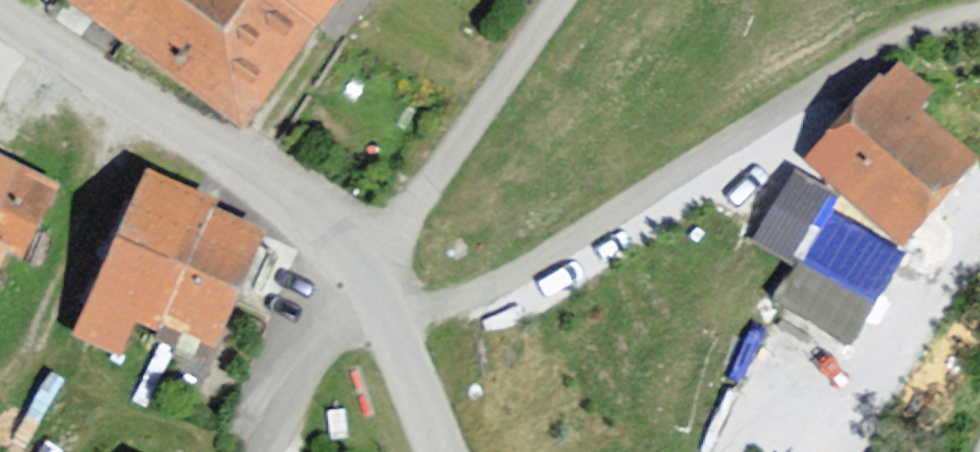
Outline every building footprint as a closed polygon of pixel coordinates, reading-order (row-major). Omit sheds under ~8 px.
[(223,142),(323,0),(34,0),(30,5),(223,142)] [(883,68),(794,170),(895,258),(965,177),(903,123),(922,102),(883,68)] [(0,171),(0,261),(20,270),(53,195),(0,171)] [(256,237),(131,185),(65,340),(117,361),(133,323),(207,354),(256,237)] [(783,187),(744,246),(783,272),(823,213),(783,187)]
